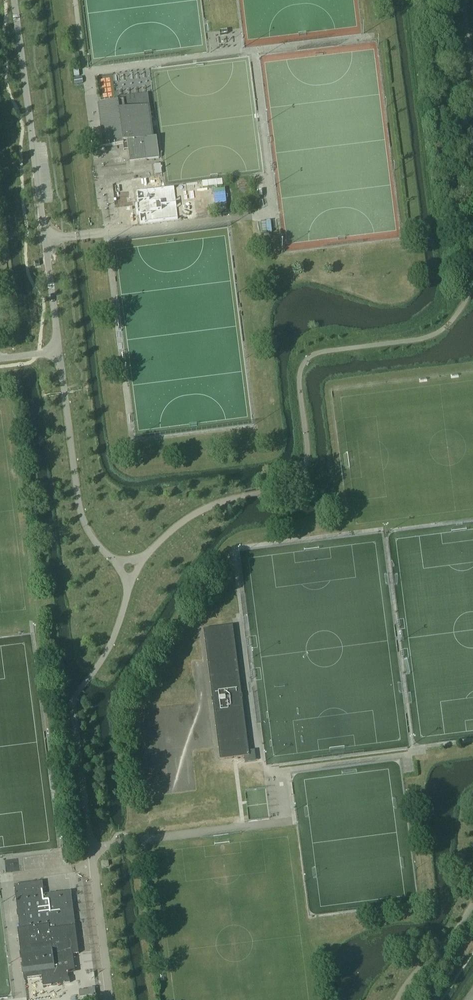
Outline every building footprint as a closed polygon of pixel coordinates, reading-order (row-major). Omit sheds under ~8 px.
[(124,151),(124,149),(128,148),(130,160),(147,158),(147,160),(160,159),(157,138),(154,138),(150,108),(141,109),(141,108),(125,109),(124,100),(99,103),(105,147),(123,144),(124,151)] [(148,180),(136,182),(137,192),(149,190),(148,180)] [(138,202),(136,202),(137,214),(140,214),(141,224),(179,219),(175,187),(137,192),(138,202)] [(249,756),(242,699),(240,699),(240,695),(242,695),(233,626),(220,628),(220,630),(217,630),(217,628),(203,630),(212,699),(214,698),(214,702),(213,703),(220,760),(233,759),(233,757),(236,756),(236,758),(249,756)] [(73,959),(74,959),(73,955),(77,955),(79,954),(71,891),(44,895),(42,882),(14,885),(20,928),(17,929),(24,979),(42,977),(43,987),(52,986),(52,985),(63,984),(63,985),(70,984),(70,978),(69,979),(67,969),(74,968),(73,959)]
